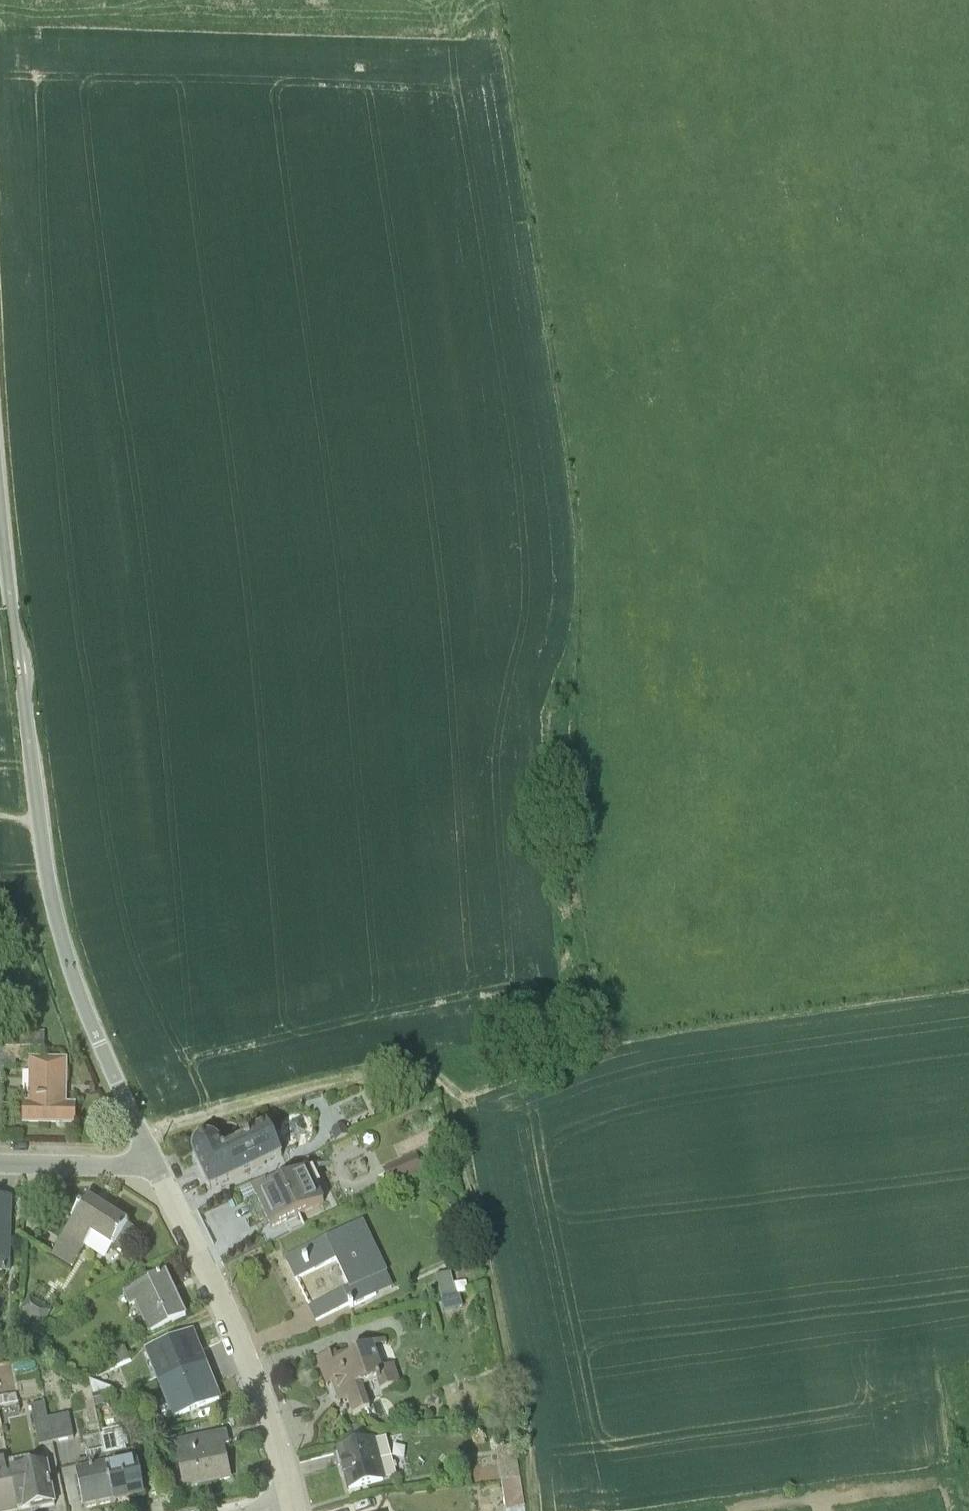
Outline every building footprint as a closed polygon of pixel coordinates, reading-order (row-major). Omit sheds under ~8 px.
[(4,1032),(4,1050),(38,1051),(44,1051),(45,1033),(4,1032)] [(65,1062),(38,1061),(38,1051),(4,1050),(0,1050),(0,1076),(4,1076),(4,1067),(16,1068),(16,1062),(29,1061),(28,1103),(24,1103),(23,1124),(74,1124),(74,1107),(64,1106),(65,1062)] [(193,1157),(209,1190),(281,1156),(267,1125),(244,1136),(243,1134),(220,1144),(217,1141),(213,1139),(209,1137),(204,1137),(199,1139),(195,1142),(193,1146),(192,1151),(193,1157)] [(335,1143),(349,1137),(345,1129),(343,1127),(340,1127),(337,1127),(333,1129),(332,1132),(332,1135),(335,1143)] [(415,1153),(382,1169),(389,1183),(422,1166),(415,1153)] [(249,1185),(270,1228),(324,1202),(316,1185),(321,1183),(313,1167),(309,1170),(308,1169),(263,1190),(258,1181),(249,1185)] [(9,1197),(0,1196),(0,1269),(7,1270),(9,1197)] [(86,1198),(50,1253),(70,1265),(90,1235),(111,1249),(112,1247),(125,1256),(139,1233),(86,1198)] [(387,1270),(362,1220),(285,1258),(295,1277),(334,1258),(349,1286),(309,1306),(315,1319),(350,1302),(352,1306),(393,1285),(386,1271),(387,1270)] [(450,1269),(435,1273),(441,1295),(455,1291),(456,1292),(468,1289),(465,1278),(453,1281),(450,1269)] [(134,1303),(148,1333),(185,1316),(164,1272),(122,1292),(129,1306),(134,1303)] [(461,1303),(458,1292),(440,1297),(443,1308),(461,1303)] [(51,1309),(28,1295),(19,1310),(26,1314),(22,1320),(31,1325),(35,1320),(41,1323),(51,1309)] [(144,1350),(158,1384),(204,1363),(191,1330),(144,1350)] [(329,1352),(316,1357),(325,1384),(331,1382),(338,1402),(346,1399),(351,1414),(370,1407),(362,1385),(376,1380),(379,1389),(400,1381),(393,1363),(382,1367),(374,1348),(386,1343),(385,1339),(348,1352),(349,1355),(332,1362),(329,1352)] [(110,1369),(129,1360),(124,1347),(103,1356),(110,1369)] [(19,1365),(37,1365),(35,1354),(19,1355),(19,1365)] [(158,1384),(170,1416),(218,1397),(204,1363),(158,1384)] [(110,1387),(89,1379),(95,1406),(114,1401),(110,1387)] [(0,1393),(0,1423),(8,1422),(7,1416),(16,1414),(12,1391),(0,1393)] [(38,1442),(52,1439),(47,1416),(44,1400),(41,1400),(40,1397),(33,1399),(34,1402),(30,1403),(38,1442)] [(68,1412),(47,1416),(52,1439),(73,1435),(68,1412)] [(229,1476),(222,1444),(229,1442),(225,1428),(173,1440),(183,1486),(229,1476)] [(103,1447),(105,1455),(126,1450),(125,1445),(128,1444),(126,1436),(123,1437),(121,1430),(101,1434),(103,1447)] [(338,1449),(348,1488),(397,1475),(386,1436),(338,1449)] [(495,1446),(500,1478),(519,1476),(514,1443),(495,1446)] [(105,1455),(103,1447),(84,1451),(86,1459),(105,1455)] [(141,1494),(132,1449),(126,1450),(105,1455),(114,1500),(141,1494)] [(9,1457),(12,1470),(20,1509),(54,1502),(45,1459),(30,1462),(28,1452),(9,1457)] [(114,1500),(105,1455),(86,1459),(75,1461),(84,1506),(114,1500)] [(20,1509),(12,1470),(7,1471),(3,1456),(0,1456),(0,1510),(18,1506),(18,1510),(20,1509)] [(504,1506),(524,1503),(519,1476),(500,1478),(504,1506)] [(524,1503),(504,1506),(505,1510),(525,1510),(524,1503)]
